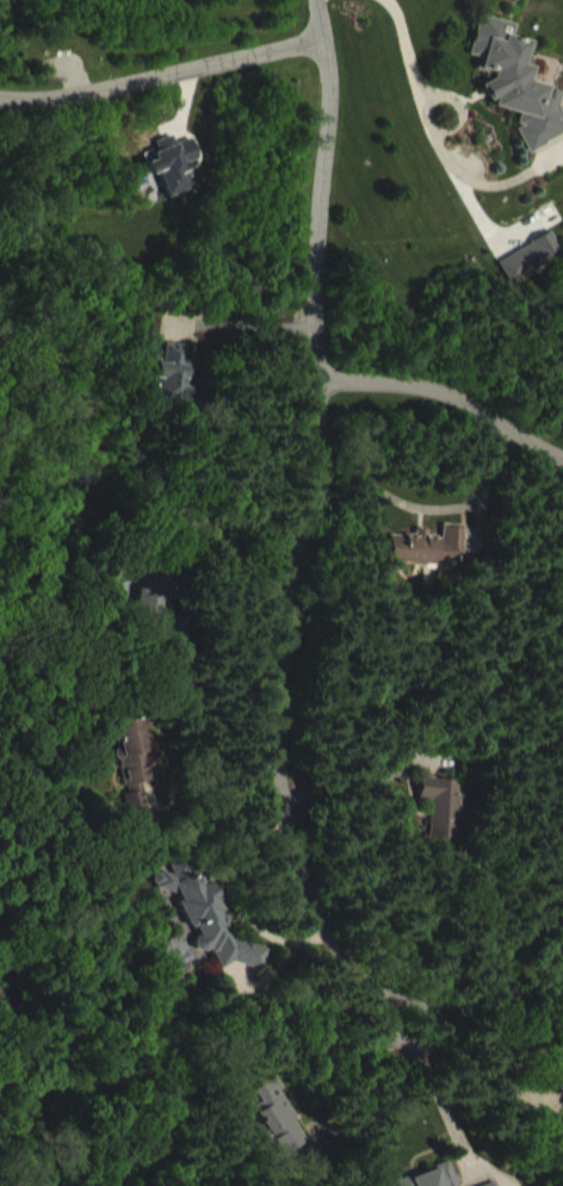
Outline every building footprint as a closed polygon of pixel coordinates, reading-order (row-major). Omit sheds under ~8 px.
[(562,152),(562,108),(555,106),(552,102),(534,97),(538,83),(529,81),(535,58),(518,53),(522,40),(486,31),(476,71),(487,74),(484,86),(497,90),(499,93),(485,102),(495,116),(500,117),(498,123),(526,130),(522,149),(537,170),(562,152)] [(172,214),(200,204),(192,180),(204,176),(197,154),(179,160),(176,152),(158,158),(161,167),(147,172),(154,191),(164,188),(172,214)] [(518,302),(562,276),(562,258),(557,248),(504,278),(518,302)] [(393,582),(462,585),(462,572),(470,572),(471,541),(449,540),(448,554),(433,554),(434,545),(421,545),(421,552),(395,551),(393,582)] [(190,634),(166,631),(169,607),(144,604),(139,640),(160,642),(158,654),(186,657),(190,634)] [(118,738),(130,811),(150,808),(148,800),(157,798),(146,734),(118,738)] [(434,855),(462,856),(464,796),(426,794),(425,816),(436,816),(434,855)] [(229,920),(226,918),(221,906),(216,902),(209,900),(207,897),(201,891),(194,889),(187,875),(174,880),(178,890),(167,888),(156,893),(162,905),(184,910),(182,919),(190,937),(204,950),(196,958),(200,966),(208,968),(216,964),(225,984),(240,978),(269,985),(274,964),(247,957),(240,951),(234,954),(229,944),(232,935),(226,930),(229,920)] [(562,1106),(562,1081),(556,1078),(548,1100),(562,1106)] [(251,1110),(287,1174),(316,1158),(280,1093),(251,1110)]
